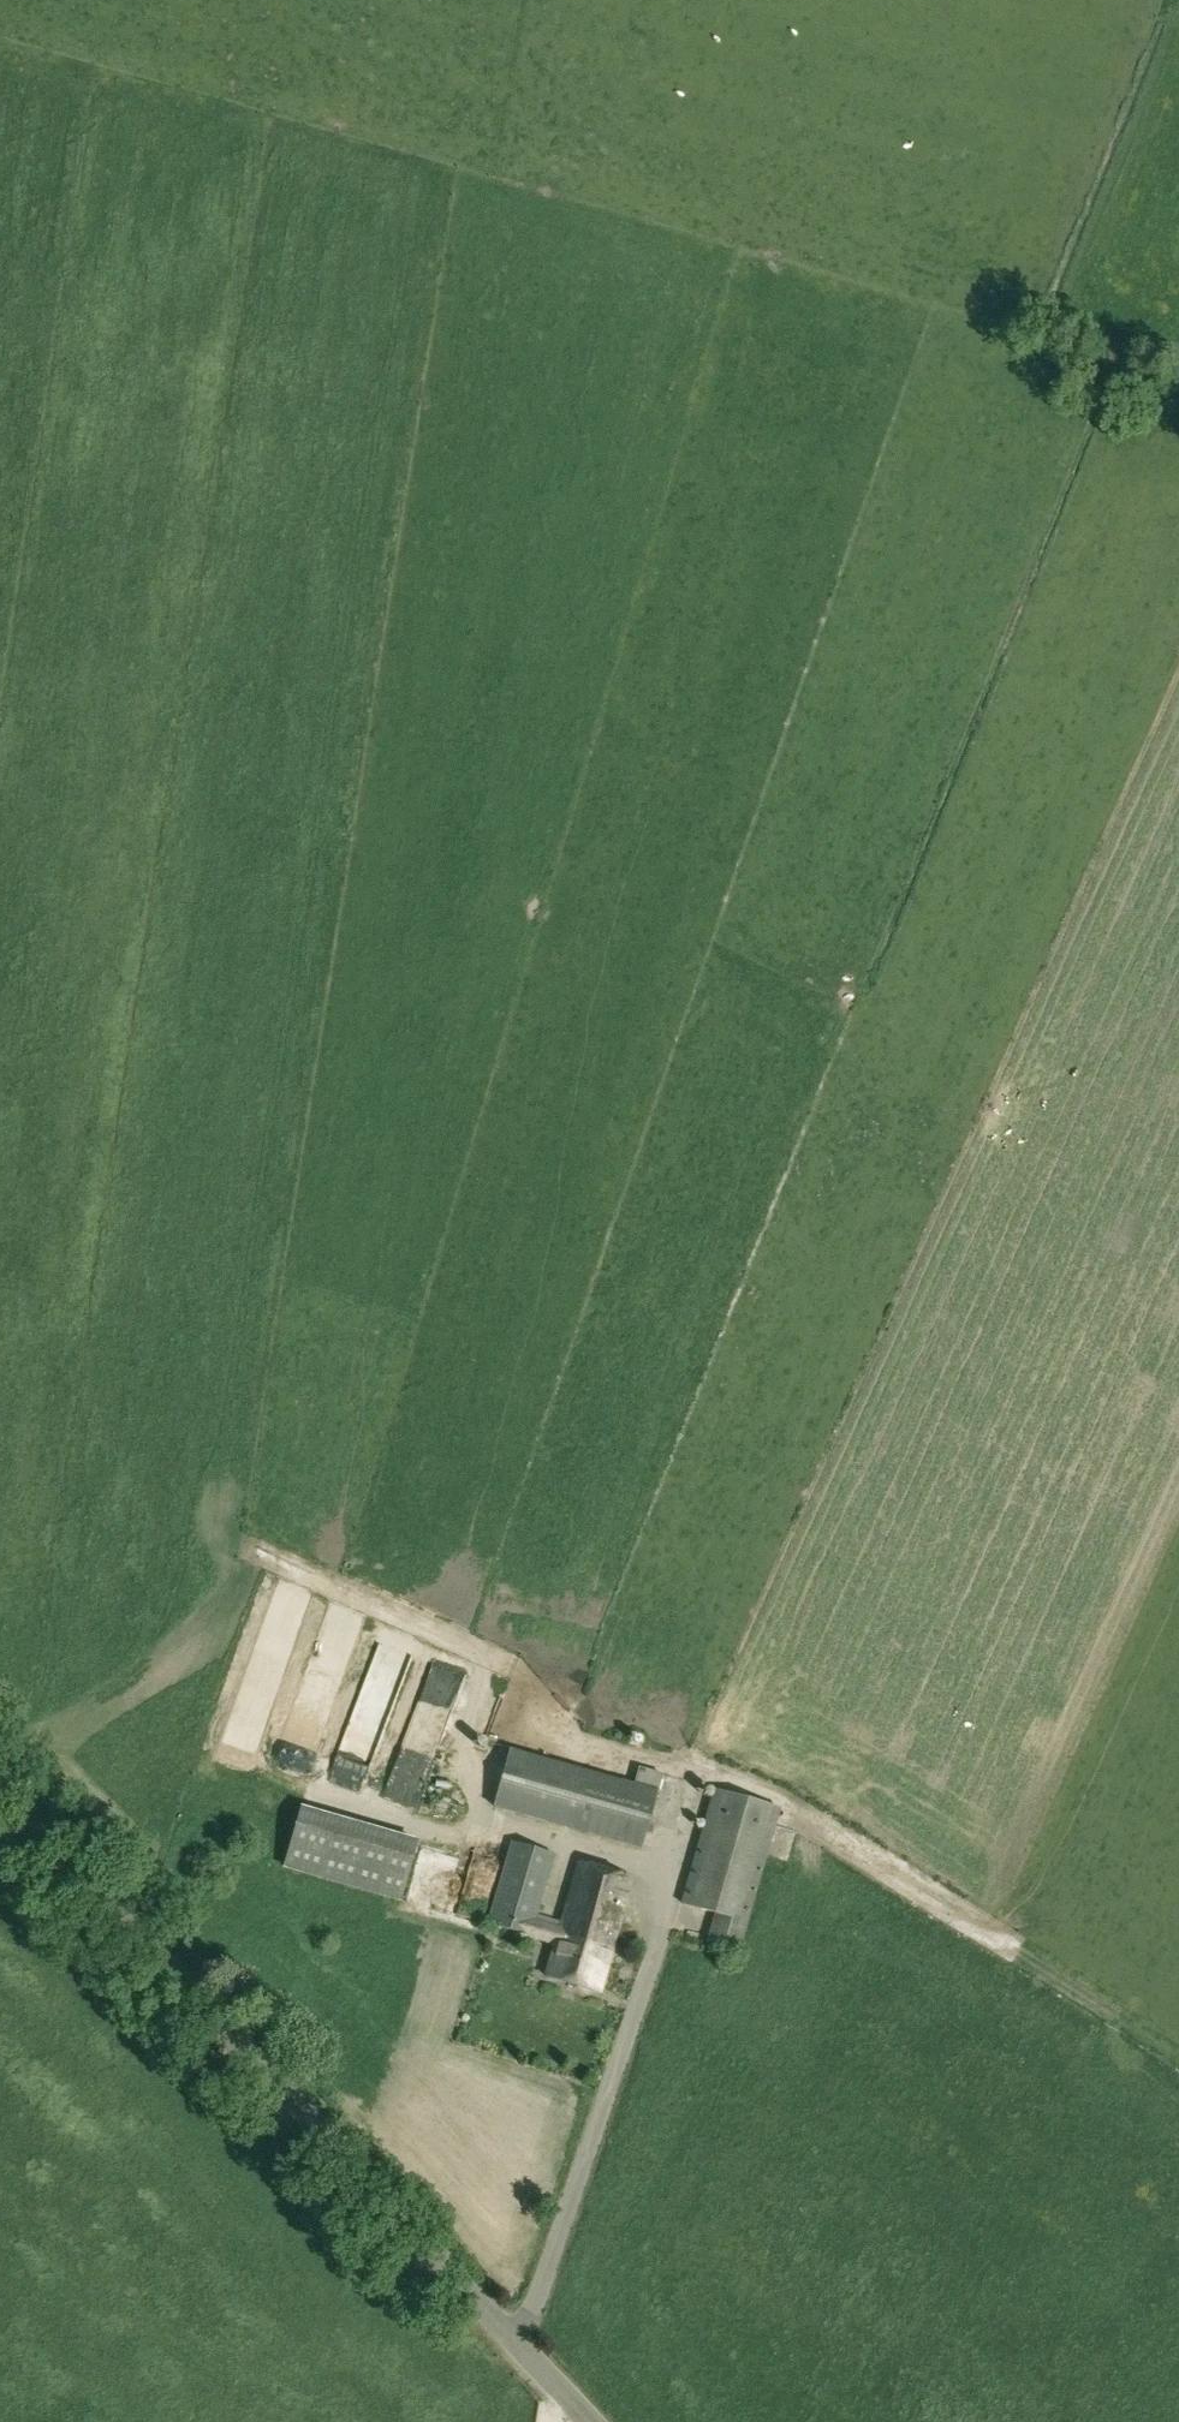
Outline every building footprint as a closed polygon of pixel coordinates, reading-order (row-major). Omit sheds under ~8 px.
[(643,1848),(659,1791),(661,1791),(666,1775),(641,1768),(637,1784),(512,1749),(496,1806),(643,1848)] [(740,1951),(781,1809),(718,1791),(685,1905),(718,1914),(710,1942),(740,1951)] [(418,1845),(301,1812),(286,1868),(402,1900),(418,1845)] [(514,1843),(490,1925),(558,1945),(548,1977),(602,1993),(635,1878),(581,1863),(562,1929),(537,1922),(556,1855),(514,1843)]
